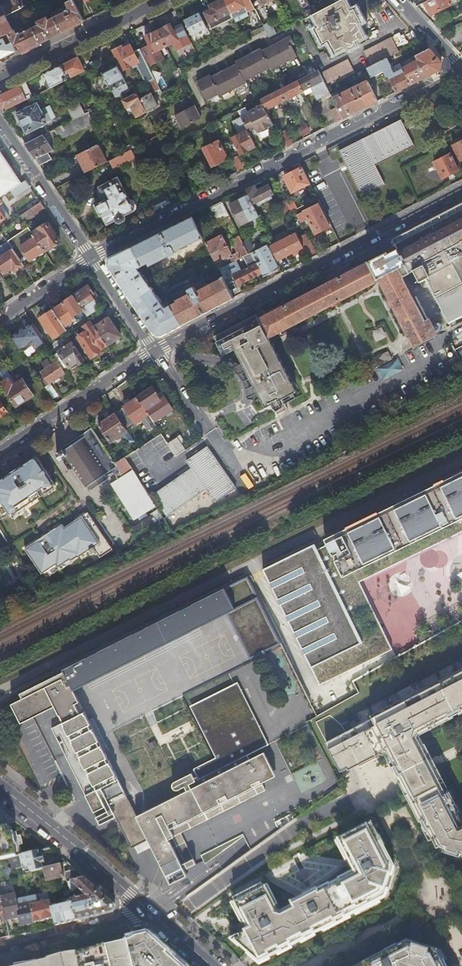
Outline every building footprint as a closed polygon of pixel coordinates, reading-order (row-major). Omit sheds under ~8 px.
[(2,6),(3,7),(6,14),(7,15),(15,10),(21,7),(25,5),(23,2),(20,4),(18,0),(13,0),(2,6)] [(67,3),(66,3),(69,8),(66,9),(63,9),(52,15),(53,18),(49,20),(47,17),(36,22),(38,25),(32,28),(29,22),(23,25),(20,27),(13,30),(8,33),(9,33),(10,36),(18,52),(49,37),(84,20),(73,0),(72,0),(67,3)] [(212,28),(234,18),(233,15),(218,22),(217,20),(232,13),(225,0),(219,0),(209,5),(210,8),(204,11),(212,28)] [(256,8),(252,0),(225,0),(232,13),(245,7),(246,9),(248,12),(256,8)] [(307,18),(313,15),(306,0),(298,0),(307,18)] [(314,12),(321,8),(317,0),(308,0),(314,12)] [(345,0),(341,0),(336,3),(332,5),(314,14),(320,27),(318,28),(325,42),(330,39),(338,53),(349,46),(351,49),(358,46),(356,42),(365,37),(359,25),(362,23),(355,9),(351,11),(345,0)] [(424,2),(431,14),(452,4),(450,0),(428,0),(424,2)] [(29,22),(21,7),(15,10),(23,25),(29,22)] [(232,13),(233,15),(246,9),(245,7),(232,13)] [(7,15),(6,14),(6,15),(8,21),(15,17),(20,27),(23,25),(15,10),(7,15)] [(184,20),(192,36),(208,28),(200,12),(184,20)] [(218,22),(233,15),(232,13),(217,20),(218,22)] [(9,33),(8,33),(13,30),(8,21),(6,15),(0,18),(0,38),(9,33)] [(8,21),(13,30),(20,27),(15,17),(8,21)] [(272,22),(264,26),(270,37),(277,33),(272,22)] [(159,30),(167,45),(188,35),(182,23),(173,27),(171,23),(165,26),(166,27),(159,30)] [(167,45),(159,30),(152,34),(151,33),(146,36),(150,44),(141,49),(149,66),(165,59),(160,49),(167,45)] [(1,41),(9,56),(18,52),(10,36),(1,41)] [(291,36),(275,44),(285,62),(297,56),(292,45),(295,43),(291,36)] [(364,50),(371,64),(399,50),(392,36),(364,50)] [(285,62),(275,44),(263,51),(271,67),(272,69),(285,62)] [(155,78),(156,78),(149,66),(141,49),(134,52),(131,45),(124,48),(123,46),(113,50),(123,69),(137,63),(147,83),(150,81),(155,78)] [(403,69),(411,84),(441,69),(442,62),(429,48),(413,56),(414,58),(416,57),(418,59),(413,62),(413,63),(403,68),(403,69)] [(271,67),(263,51),(262,49),(249,55),(259,73),(271,67)] [(259,73),(249,55),(236,62),(238,64),(246,80),(259,73)] [(79,57),(62,66),(69,79),(86,71),(79,57)] [(349,58),(321,73),(328,87),(356,72),(349,58)] [(386,58),(367,68),(372,77),(385,70),(391,67),(386,58)] [(246,80),(238,64),(225,70),(234,88),(247,82),(246,80)] [(131,90),(118,65),(104,72),(112,89),(113,89),(117,96),(131,90)] [(62,66),(45,74),(52,88),(69,79),(62,66)] [(385,70),(396,92),(411,84),(403,69),(397,73),(393,66),(391,67),(385,70)] [(319,69),(298,79),(303,89),(310,86),(317,100),(331,93),(328,87),(321,73),(319,69)] [(221,95),(234,88),(225,70),(212,77),(220,93),(221,95)] [(163,93),(171,89),(163,74),(156,78),(155,78),(161,89),(163,93)] [(207,99),(220,93),(212,77),(211,75),(198,81),(207,99)] [(33,90),(43,85),(38,76),(28,81),(33,90)] [(156,92),(161,89),(155,78),(150,81),(156,92)] [(298,79),(280,89),(285,99),(304,90),(303,89),(298,79)] [(338,106),(343,118),(378,101),(367,80),(333,97),(338,106)] [(27,83),(0,96),(0,106),(4,111),(34,96),(27,83)] [(261,99),(263,104),(266,109),(285,99),(280,89),(261,99)] [(152,92),(140,98),(142,101),(154,96),(152,92)] [(138,93),(123,100),(127,107),(132,105),(137,116),(159,106),(154,96),(142,101),(140,98),(138,93)] [(68,107),(74,118),(85,113),(80,102),(68,107)] [(24,123),(28,131),(52,120),(45,107),(40,109),(37,103),(19,112),(18,113),(17,113),(17,114),(17,115),(17,116),(19,122),(20,122),(20,123),(21,123),(22,124),(24,123)] [(176,115),(182,127),(202,117),(195,104),(176,115)] [(245,106),(239,110),(242,116),(250,134),(273,122),(266,109),(263,104),(248,111),(245,106)] [(331,110),(337,121),(343,118),(338,106),(331,110)] [(95,108),(88,111),(93,122),(100,118),(95,108)] [(26,143),(40,165),(52,159),(48,152),(54,149),(46,138),(51,135),(52,136),(56,134),(59,139),(93,122),(88,111),(85,113),(74,118),(26,143)] [(447,121),(450,129),(461,123),(461,118),(460,115),(447,121)] [(250,134),(242,116),(233,121),(240,134),(233,137),(241,154),(249,150),(248,150),(256,145),(250,134)] [(414,145),(401,119),(339,150),(345,162),(348,167),(362,196),(385,184),(375,165),(414,145)] [(278,134),(285,147),(292,144),(285,130),(278,134)] [(141,148),(159,139),(157,136),(139,145),(141,148)] [(220,162),(228,158),(219,140),(204,148),(213,165),(214,165),(216,166),(220,164),(220,162)] [(452,145),(459,159),(461,158),(461,140),(452,145)] [(77,154),(87,172),(107,162),(98,143),(77,154)] [(0,198),(10,191),(11,191),(15,188),(22,183),(17,176),(1,151),(0,152),(0,198)] [(450,153),(434,161),(443,178),(459,170),(450,153)] [(126,162),(122,154),(109,161),(113,168),(126,162)] [(231,158),(237,171),(244,168),(237,155),(231,158)] [(302,167),(302,166),(284,175),(292,192),(310,183),(302,167)] [(101,187),(97,189),(102,200),(95,204),(101,216),(103,215),(107,223),(117,218),(118,220),(118,221),(119,221),(120,221),(124,219),(124,217),(123,215),(135,209),(134,208),(135,208),(136,207),(136,206),(135,206),(136,205),(133,199),(132,200),(132,199),(131,199),(131,198),(130,198),(130,199),(129,199),(124,189),(123,189),(117,178),(100,186),(101,187)] [(22,183),(15,188),(19,194),(31,186),(26,180),(22,183)] [(246,189),(249,195),(253,203),(274,193),(269,184),(257,189),(255,185),(246,189)] [(15,197),(19,194),(15,188),(11,191),(15,197)] [(157,211),(171,204),(166,194),(152,200),(157,211)] [(241,224),(259,215),(253,203),(249,195),(231,204),(241,224)] [(278,201),(285,214),(291,211),(284,198),(278,201)] [(45,207),(41,201),(21,215),(25,221),(45,207)] [(231,218),(222,201),(209,208),(217,225),(231,218)] [(441,212),(455,241),(461,237),(461,201),(441,212)] [(316,233),(330,226),(318,203),(304,210),(316,233)] [(5,217),(9,215),(2,204),(0,205),(0,209),(5,217)] [(422,280),(425,278),(430,276),(441,298),(437,300),(448,322),(461,314),(461,237),(455,241),(441,212),(400,234),(422,280)] [(203,237),(192,216),(132,246),(143,265),(148,262),(150,265),(176,252),(176,251),(203,237)] [(34,235),(45,251),(60,241),(48,222),(33,232),(34,235)] [(24,265),(21,259),(27,255),(31,260),(45,251),(34,235),(33,232),(29,227),(0,246),(0,267),(3,272),(12,267),(15,271),(24,265)] [(281,231),(270,236),(274,244),(284,238),(281,231)] [(296,232),(284,238),(274,244),(272,244),(272,246),(279,260),(304,247),(299,238),(296,232)] [(299,238),(304,247),(310,258),(316,254),(317,254),(307,234),(299,238)] [(420,281),(422,280),(400,234),(392,237),(411,272),(414,271),(420,281)] [(206,243),(216,262),(232,254),(222,235),(206,243)] [(241,238),(239,235),(231,239),(238,252),(234,254),(233,257),(231,258),(232,261),(248,253),(241,238)] [(251,252),(255,250),(247,235),(241,238),(248,253),(251,252)] [(365,252),(354,257),(358,264),(341,273),(339,270),(326,276),(328,280),(265,312),(263,309),(214,335),(224,353),(235,348),(242,362),(241,362),(257,393),(259,392),(266,407),(272,404),(278,415),(288,409),(283,398),(297,391),(268,335),(285,327),(286,330),(293,326),(291,323),(331,302),(333,306),(340,302),(338,299),(381,277),(410,333),(415,343),(436,333),(429,320),(417,295),(412,297),(401,277),(411,272),(392,237),(382,243),(386,251),(369,260),(365,252)] [(279,268),(267,244),(256,250),(261,260),(256,262),(251,252),(248,253),(232,261),(219,268),(221,273),(229,269),(238,285),(262,273),(263,276),(279,268)] [(143,265),(132,246),(111,257),(109,264),(133,300),(152,287),(141,270),(136,270),(137,268),(143,265)] [(430,276),(425,278),(437,300),(441,298),(430,276)] [(234,297),(224,277),(196,291),(195,289),(176,299),(177,300),(172,303),(182,324),(234,297)] [(84,309),(83,309),(90,320),(91,320),(103,312),(100,307),(102,306),(88,286),(75,295),(84,309)] [(162,334),(182,324),(172,303),(165,307),(152,287),(133,300),(155,332),(162,334)] [(53,309),(65,326),(76,319),(74,315),(83,309),(84,309),(75,295),(53,309)] [(40,317),(55,339),(68,330),(65,326),(53,309),(40,317)] [(91,320),(107,345),(122,335),(110,317),(109,318),(105,311),(103,312),(91,320)] [(90,320),(82,325),(86,332),(79,337),(92,356),(101,351),(100,349),(107,345),(91,320),(90,320)] [(24,346),(41,335),(32,323),(16,334),(24,346)] [(49,348),(43,338),(39,341),(45,350),(47,350),(49,348)] [(65,347),(53,355),(55,357),(57,360),(64,370),(78,361),(80,364),(85,360),(70,338),(62,342),(65,347)] [(53,355),(49,348),(47,350),(53,358),(55,357),(53,355)] [(28,362),(34,358),(27,349),(22,352),(28,362)] [(388,351),(372,357),(381,379),(403,370),(398,358),(392,360),(388,351)] [(65,373),(64,370),(57,360),(40,371),(49,383),(65,373)] [(16,405),(33,394),(23,379),(16,383),(1,362),(0,363),(0,381),(16,405)] [(152,417),(155,421),(163,415),(162,412),(172,406),(165,396),(162,399),(153,387),(138,396),(152,417)] [(152,417),(138,396),(125,405),(136,423),(147,415),(149,419),(152,417)] [(132,437),(115,412),(99,422),(111,441),(123,433),(127,440),(132,437)] [(116,462),(93,427),(62,447),(63,449),(57,452),(62,459),(67,455),(87,486),(91,484),(94,488),(109,479),(106,474),(118,466),(123,476),(113,482),(136,519),(156,506),(150,497),(125,457),(116,462)] [(181,453),(186,449),(176,435),(167,441),(176,456),(181,453)] [(164,519),(165,520),(209,489),(217,501),(236,487),(208,446),(187,460),(194,470),(188,474),(187,471),(153,495),(167,516),(164,518),(164,519)] [(10,513),(12,515),(11,513),(15,510),(20,510),(39,497),(37,494),(44,490),(46,487),(53,482),(56,487),(60,485),(57,481),(54,483),(37,456),(24,464),(12,472),(6,476),(7,476),(6,476),(6,477),(0,481),(0,520),(10,513)] [(321,684),(347,671),(393,649),(380,621),(374,624),(353,581),(415,544),(414,543),(447,527),(448,528),(461,522),(461,476),(425,497),(426,498),(403,510),(403,508),(331,537),(336,547),(321,554),(316,543),(264,569),(321,684)] [(40,539),(25,548),(26,549),(28,552),(26,554),(28,557),(29,556),(32,560),(33,560),(42,572),(41,572),(42,574),(42,573),(43,573),(44,572),(57,564),(60,568),(60,569),(60,568),(59,566),(71,558),(72,560),(78,556),(79,557),(90,549),(93,553),(96,551),(101,557),(113,549),(88,512),(83,515),(65,527),(63,523),(56,528),(56,527),(51,531),(45,535),(40,539)] [(380,621),(360,581),(461,531),(461,522),(448,528),(447,527),(414,543),(415,544),(353,581),(374,624),(380,621)] [(57,564),(44,572),(47,577),(60,568),(57,564)] [(148,840),(149,840),(137,816),(105,753),(110,751),(93,717),(89,719),(85,711),(80,714),(75,704),(80,701),(74,689),(229,612),(259,597),(249,576),(64,668),(65,671),(21,693),(23,698),(12,703),(22,723),(33,717),(55,706),(59,713),(63,722),(52,728),(66,755),(94,812),(110,804),(111,806),(112,809),(116,816),(132,848),(135,846),(148,840)] [(283,644),(259,597),(229,612),(252,659),(283,644)] [(414,733),(426,727),(427,728),(461,710),(461,668),(457,670),(458,672),(422,691),(421,689),(371,715),(373,718),(371,720),(370,719),(326,742),(341,771),(351,766),(385,748),(399,741),(414,733)] [(214,757),(193,768),(201,784),(265,752),(270,749),(268,744),(237,682),(234,684),(189,706),(214,757)] [(152,712),(144,714),(148,723),(155,720),(152,712)] [(399,741),(385,748),(399,776),(407,791),(409,795),(424,787),(439,779),(435,772),(436,771),(431,761),(421,743),(420,744),(414,733),(399,741)] [(188,790),(137,816),(149,840),(151,843),(171,884),(188,875),(185,870),(182,865),(182,864),(169,839),(173,837),(175,836),(171,830),(171,829),(179,825),(179,826),(180,826),(188,822),(188,821),(188,820),(229,799),(230,800),(230,801),(239,796),(238,796),(238,795),(255,786),(253,784),(260,780),(262,783),(276,775),(265,752),(201,784),(192,788),(188,790)] [(186,776),(188,781),(195,777),(192,772),(186,776)] [(187,787),(190,785),(188,781),(186,776),(176,781),(173,783),(173,784),(173,786),(175,789),(177,789),(179,789),(186,786),(187,787)] [(409,795),(411,798),(412,801),(414,800),(438,846),(441,845),(461,852),(461,822),(460,822),(460,821),(458,817),(460,816),(456,809),(458,808),(449,790),(447,791),(440,779),(439,779),(424,787),(409,795)] [(263,784),(238,796),(239,796),(230,801),(230,800),(188,821),(188,822),(180,826),(179,826),(171,830),(175,836),(173,837),(185,863),(182,864),(182,865),(185,870),(197,863),(181,833),(266,790),(263,784)] [(101,824),(116,816),(112,809),(97,816),(101,824)] [(13,857),(20,855),(17,846),(20,845),(18,836),(15,836),(14,832),(9,833),(8,825),(0,827),(0,860),(13,857)] [(247,927),(247,928),(250,926),(252,930),(249,931),(239,936),(243,944),(240,946),(246,951),(252,948),(260,963),(305,939),(304,937),(313,933),(314,935),(327,928),(326,926),(331,923),(332,925),(336,923),(335,921),(344,916),(345,918),(359,911),(358,909),(377,899),(379,901),(385,898),(387,891),(385,890),(390,876),(392,876),(394,869),(382,845),(381,845),(378,838),(371,825),(341,840),(350,858),(348,859),(355,872),(357,876),(342,883),(331,889),(319,895),(317,892),(316,891),(314,892),(315,893),(309,896),(308,895),(300,899),(300,901),(295,903),(294,902),(292,903),(294,907),(295,910),(282,917),(275,914),(274,913),(277,912),(270,898),(269,898),(262,885),(234,900),(240,913),(240,914),(247,927)] [(148,840),(135,846),(137,850),(139,853),(151,847),(150,843),(148,840)] [(39,851),(20,855),(22,867),(29,866),(30,872),(43,869),(42,868),(41,864),(44,863),(42,853),(39,854),(39,851)] [(20,855),(13,857),(17,875),(24,873),(22,867),(20,855)] [(60,863),(42,868),(43,869),(46,882),(63,877),(60,863)] [(70,881),(85,878),(76,869),(64,872),(67,882),(68,882),(70,881)] [(340,880),(342,883),(357,876),(355,872),(340,880)] [(24,875),(27,888),(33,886),(31,874),(24,875)] [(72,901),(77,920),(113,912),(114,904),(90,882),(85,878),(70,881),(85,895),(85,897),(72,899),(72,901)] [(329,886),(317,892),(319,895),(331,889),(329,886)] [(1,898),(6,920),(20,917),(15,895),(1,898)] [(29,897),(35,922),(54,918),(51,906),(50,900),(44,902),(44,899),(41,899),(42,902),(38,903),(36,895),(29,897)] [(54,918),(56,925),(77,920),(72,901),(51,906),(54,918)] [(281,914),(277,912),(274,913),(275,914),(282,917),(295,910),(294,907),(281,914)] [(172,955),(168,951),(151,936),(147,933),(135,936),(131,938),(130,939),(127,940),(60,956),(19,965),(185,965),(172,955)] [(154,936),(151,936),(168,951),(170,950),(154,936)] [(243,944),(239,936),(233,940),(240,946),(243,944)] [(437,951),(429,948),(428,952),(415,948),(416,944),(408,942),(398,947),(390,951),(373,960),(374,962),(366,965),(445,965),(437,951)] [(185,965),(185,963),(173,953),(172,955),(185,965)]
